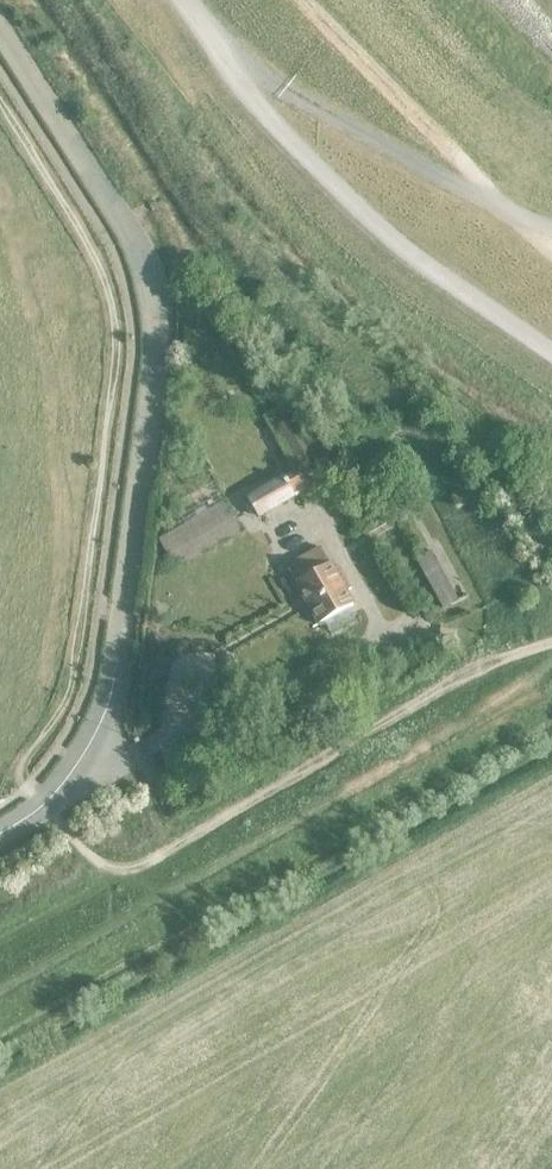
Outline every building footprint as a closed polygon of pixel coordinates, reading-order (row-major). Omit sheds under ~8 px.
[(265,416),(296,471),(311,463),(280,407),(265,416)] [(296,471),(243,501),(250,514),(255,511),(259,517),(293,497),(295,501),(311,491),(323,483),(311,463),(296,471)] [(174,506),(186,526),(227,502),(215,482),(174,506)] [(186,526),(161,540),(168,554),(236,517),(227,502),(186,526)] [(236,517),(168,554),(177,569),(244,531),(236,517)] [(320,547),(295,561),(296,563),(288,568),(296,583),(294,584),(317,626),(324,622),(331,633),(356,619),(350,607),(355,604),(332,563),(330,564),(320,547)] [(432,550),(416,559),(444,609),(461,600),(432,550)]
